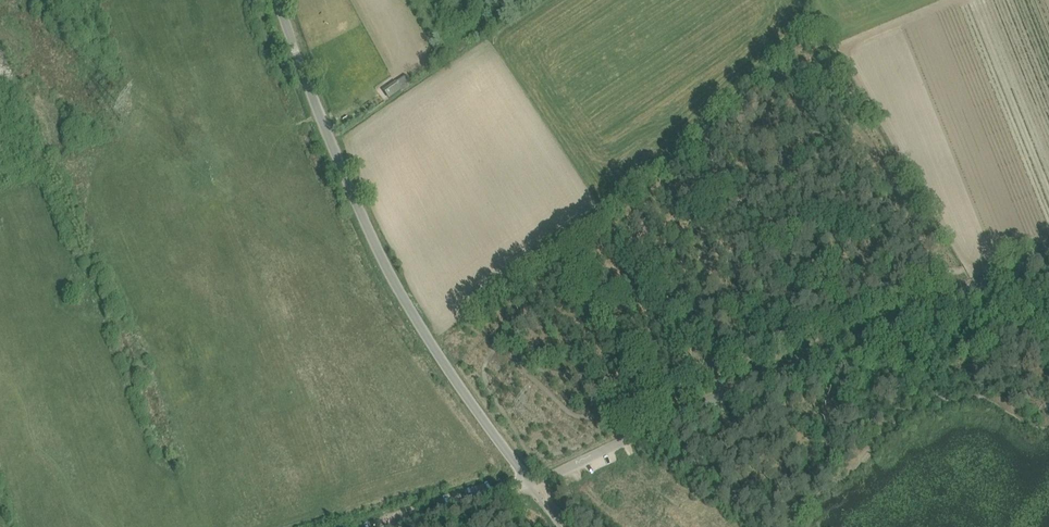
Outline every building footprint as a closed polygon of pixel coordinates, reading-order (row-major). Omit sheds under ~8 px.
[(398,84),(384,93),(387,98),(401,89),(398,84)]
